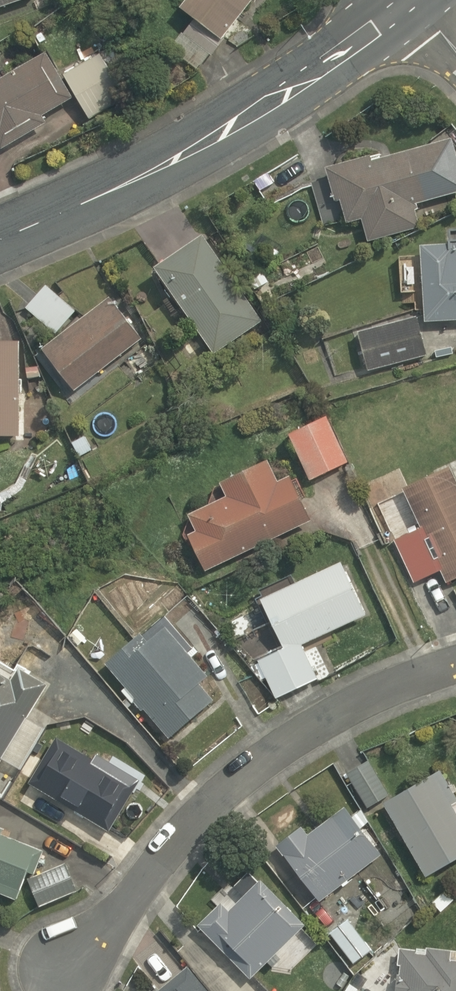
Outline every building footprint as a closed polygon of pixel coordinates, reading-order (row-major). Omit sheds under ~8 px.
[(30,0),(0,0),(0,9),(30,0)] [(178,14),(224,44),(252,0),(187,0),(178,14)] [(0,75),(0,156),(48,128),(42,117),(74,98),(86,118),(120,99),(94,55),(55,77),(40,51),(0,75)] [(368,153),(329,164),(346,223),(361,219),(367,242),(421,227),(414,204),(448,194),(434,142),(370,160),(368,153)] [(201,228),(150,262),(215,359),(265,325),(245,295),(235,301),(218,274),(228,267),(201,228)] [(420,238),(421,254),(397,255),(398,294),(423,293),(424,318),(455,317),(455,237),(420,238)] [(37,344),(71,390),(142,337),(109,292),(77,315),(50,279),(21,300),(48,336),(37,344)] [(416,316),(357,328),(365,368),(424,356),(416,316)] [(0,339),(0,437),(22,437),(23,339),(0,339)] [(327,412),(287,430),(309,478),(349,460),(327,412)] [(188,533),(203,568),(310,521),(288,470),(279,474),(270,452),(221,473),(230,492),(192,508),(201,527),(188,533)] [(454,460),(399,483),(417,526),(394,536),(412,581),(440,569),(444,580),(455,575),(455,466),(454,460)] [(341,556),(260,593),(283,643),(256,656),(275,696),(319,675),(303,640),(366,610),(341,556)] [(126,645),(107,660),(170,734),(219,691),(163,626),(132,652),(126,645)] [(45,680),(13,662),(8,670),(0,666),(0,762),(45,680)] [(61,737),(32,782),(107,831),(143,776),(90,742),(83,751),(61,737)] [(365,759),(345,773),(367,804),(387,791),(365,759)] [(383,800),(428,875),(455,858),(455,806),(434,769),(383,800)] [(275,841),(318,898),(378,854),(340,803),(308,828),(303,820),(275,841)] [(15,896),(36,843),(0,829),(0,890),(15,896)] [(66,861),(27,875),(38,905),(77,891),(66,861)] [(224,897),(197,922),(249,977),(309,921),(264,874),(231,905),(224,897)] [(347,917),(330,931),(356,964),(373,950),(347,917)] [(396,945),(394,990),(455,990),(455,948),(396,945)] [(190,966),(158,990),(210,990),(190,966)]
